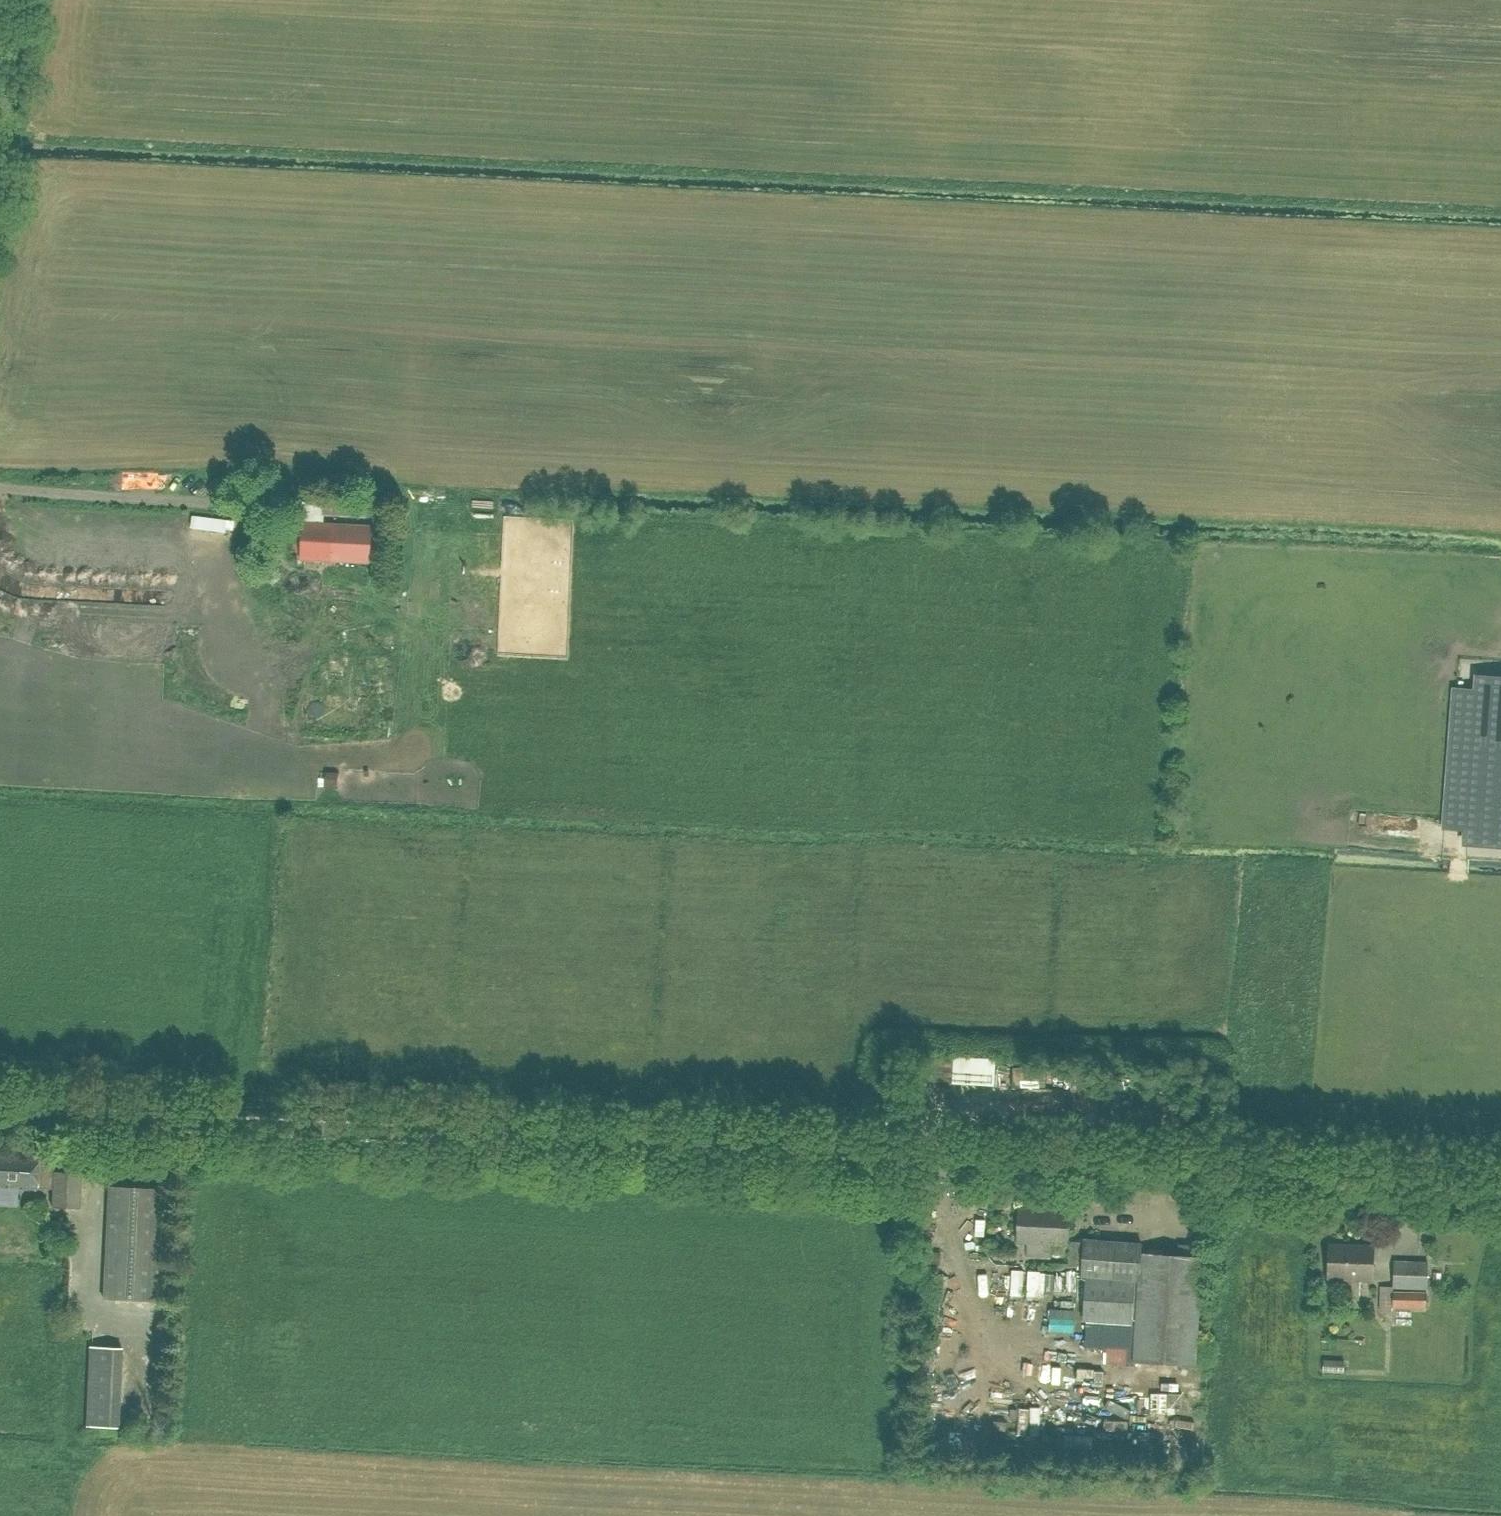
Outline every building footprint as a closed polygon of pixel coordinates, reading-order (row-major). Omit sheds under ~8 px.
[(301,559),(369,562),(371,527),(334,525),(303,523),(301,559)] [(1443,826),(1468,828),(1467,843),(1500,845),(1500,679),(1479,678),(1478,692),(1453,690),(1443,826)] [(38,1155),(0,1153),(0,1187),(36,1189),(38,1155)] [(53,1157),(38,1156),(36,1189),(51,1190),(53,1157)] [(51,1208),(77,1208),(80,1173),(53,1171),(51,1208)] [(148,1303),(153,1244),(166,1245),(169,1209),(156,1208),(157,1192),(108,1187),(99,1299),(148,1303)] [(1050,1257),(1050,1245),(1069,1246),(1068,1264),(1082,1265),(1081,1278),(1084,1279),(1082,1320),(1135,1323),(1133,1362),(1195,1365),(1201,1257),(1141,1253),(1141,1243),(1083,1240),(1083,1242),(1067,1241),(1069,1210),(1019,1207),(1017,1243),(1027,1243),(1026,1256),(1050,1257)] [(1328,1279),(1343,1279),(1342,1296),(1359,1297),(1360,1280),(1372,1281),(1374,1245),(1329,1243),(1328,1279)] [(1393,1260),(1392,1287),(1428,1289),(1428,1261),(1393,1260)] [(1039,1289),(1040,1263),(1012,1262),(1010,1287),(1039,1289)] [(1392,1290),(1392,1307),(1426,1309),(1427,1292),(1392,1290)] [(1400,1310),(1401,1325),(1416,1324),(1415,1309),(1400,1310)] [(1128,1360),(1128,1339),(1108,1338),(1107,1360),(1128,1360)] [(121,1348),(89,1346),(85,1426),(117,1428),(121,1348)] [(1343,1372),(1344,1361),(1323,1360),(1323,1371),(1343,1372)]
